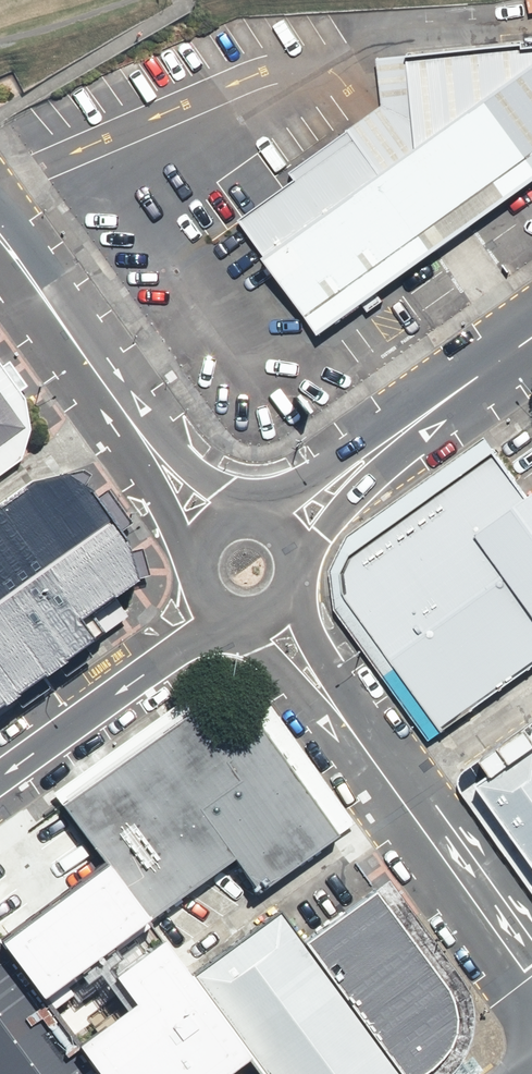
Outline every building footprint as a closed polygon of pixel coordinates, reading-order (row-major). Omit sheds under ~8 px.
[(381,104),(289,171),(294,179),(238,219),(317,333),(531,180),(531,44),(524,45),(523,42),(376,57),(381,104)] [(22,460),(31,429),(25,401),(0,365),(0,476),(22,460)] [(480,443),(349,536),(338,555),(329,579),(333,599),(343,622),(430,739),(531,666),(531,490),(521,498),(480,443)] [(0,494),(0,710),(66,664),(48,637),(106,597),(23,478),(0,494)] [(66,812),(150,925),(237,864),(260,895),(341,840),(241,702),(220,706),(204,711),(66,812)] [(462,772),(531,871),(531,723),(462,772)] [(302,944),(397,1073),(422,1073),(438,1063),(448,1051),(455,1038),(457,1025),(455,1012),(451,1000),(446,989),(373,892),(302,944)] [(261,1073),(397,1073),(302,944),(278,911),(188,976),(261,1073)] [(0,944),(0,1073),(95,1073),(0,944)]
